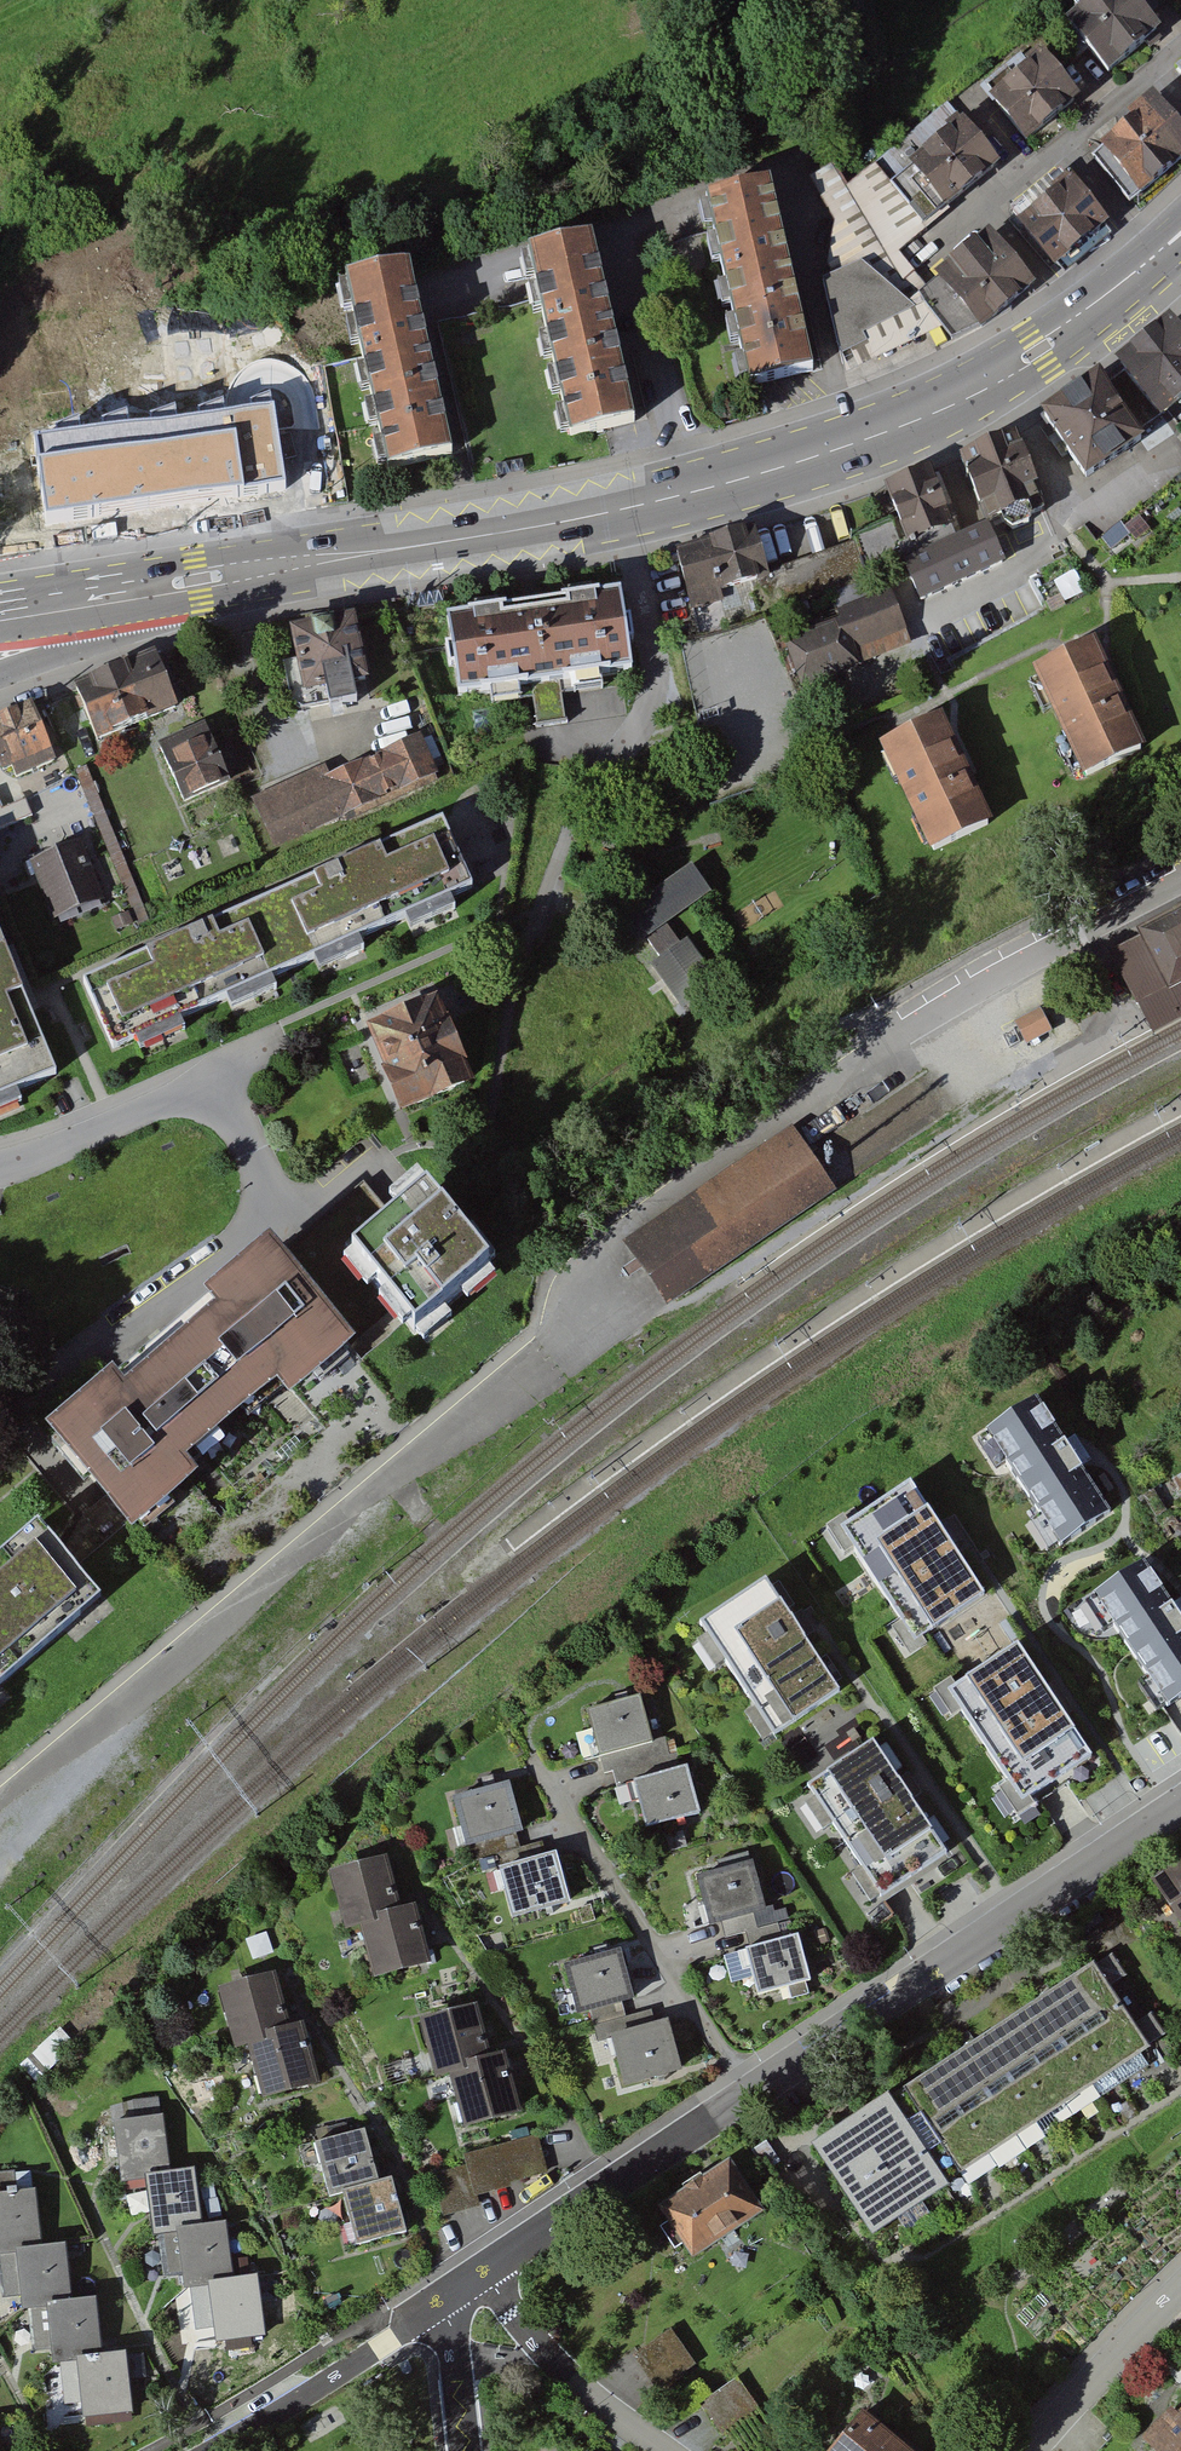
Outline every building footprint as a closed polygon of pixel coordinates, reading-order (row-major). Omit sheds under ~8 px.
[(1066,19),(1107,71),(1160,29),(1137,0),(1090,0),(1066,19)] [(1038,46),(985,88),(1025,139),(1078,98),(1038,46)] [(1097,140),(1140,192),(1180,157),(1180,125),(1153,92),(1097,140)] [(965,113),(907,158),(912,164),(890,179),(925,222),(945,207),(1003,162),(965,113)] [(925,222),(890,179),(876,160),(847,183),(903,280),(909,297),(919,291),(926,283),(901,250),(927,228),(925,222)] [(847,183),(835,161),(799,181),(824,240),(823,262),(827,271),(861,258),(909,297),(903,280),(847,183)] [(1068,169),(1013,215),(1055,265),(1110,219),(1068,169)] [(780,187),(714,203),(757,387),(823,372),(780,187)] [(991,228),(936,273),(926,283),(919,291),(943,325),(952,338),(982,327),(1037,284),(991,228)] [(601,241),(537,256),(578,439),(643,425),(601,241)] [(827,271),(822,272),(841,352),(869,340),(864,330),(915,303),(909,297),(861,258),(827,271)] [(420,272),(353,286),(391,469),(458,455),(420,272)] [(869,340),(841,352),(845,372),(943,325),(919,291),(909,297),(915,303),(864,330),(869,340)] [(1122,367),(1165,422),(1180,410),(1180,325),(1179,323),(1122,367)] [(1105,376),(1045,414),(1086,477),(1145,439),(1105,376)] [(276,413),(35,448),(47,530),(288,495),(276,413)] [(1023,438),(968,460),(993,522),(1048,500),(1023,438)] [(939,472),(889,489),(907,547),(958,531),(939,472)] [(992,527),(912,563),(929,602),(1009,566),(992,527)] [(760,529),(681,550),(697,614),(729,605),(726,593),(774,580),(760,529)] [(841,621),(786,642),(802,687),(860,666),(857,657),(913,636),(895,588),(837,610),(841,621)] [(627,596),(455,620),(466,697),(638,674),(627,596)] [(365,618),(296,629),(308,701),(377,689),(365,618)] [(1104,645),(1040,674),(1088,780),(1152,751),(1104,645)] [(163,653),(82,684),(103,740),(185,709),(163,653)] [(0,718),(0,751),(13,782),(62,761),(38,702),(0,718)] [(949,720),(885,749),(934,857),(998,828),(949,720)] [(424,726),(254,799),(277,851),(447,778),(424,726)] [(160,744),(186,798),(222,781),(196,727),(160,744)] [(0,802),(0,829),(33,815),(26,798),(2,807),(0,802)] [(450,822),(87,987),(118,1055),(481,891),(450,822)] [(91,845),(36,865),(58,925),(113,905),(91,845)] [(719,895),(696,863),(622,916),(643,946),(652,939),(666,959),(656,966),(690,1013),(727,987),(692,938),(684,944),(672,928),(719,895)] [(1105,952),(1134,1006),(1180,981),(1180,911),(1105,952)] [(65,1082),(0,924),(0,1108),(65,1082)] [(448,1007),(374,1036),(407,1122),(482,1093),(448,1007)] [(1045,1012),(1018,1026),(1031,1052),(1058,1039),(1045,1012)] [(793,1142),(632,1252),(659,1292),(821,1182),(793,1142)] [(368,1192),(292,1256),(372,1351),(401,1327),(411,1340),(497,1268),(435,1194),(396,1226),(368,1192)] [(122,1385),(56,1442),(141,1542),(367,1349),(292,1256),(282,1251),(216,1307),(227,1319),(133,1399),(122,1385)] [(1034,1404),(988,1436),(1064,1545),(1110,1512),(1034,1404)] [(917,1640),(984,1597),(912,1488),(845,1532),(917,1640)] [(0,1574),(0,1692),(107,1603),(49,1533),(0,1574)] [(1092,1598),(1167,1707),(1180,1697),(1180,1621),(1142,1564),(1092,1598)] [(773,1578),(701,1625),(780,1744),(852,1697),(773,1578)] [(1047,1784),(1089,1756),(1018,1649),(952,1693),(1024,1800),(1047,1784)] [(638,1699),(587,1713),(603,1772),(630,1765),(627,1751),(651,1745),(638,1699)] [(879,1742),(809,1788),(886,1903),(902,1892),(955,1857),(879,1742)] [(694,1770),(636,1785),(649,1833),(706,1818),(694,1770)] [(514,1788),(461,1804),(474,1850),(528,1835),(514,1788)] [(559,1862),(506,1875),(517,1922),(571,1909),(559,1862)] [(393,1863),(336,1877),(352,1939),(368,1935),(380,1984),(435,1970),(420,1909),(405,1913),(393,1863)] [(758,1865),(705,1879),(717,1927),(770,1913),(758,1865)] [(1157,1881),(1180,1918),(1180,1865),(1157,1881)] [(805,1939),(752,1952),(764,1999),(817,1986),(805,1939)] [(748,1946),(727,1952),(734,1981),(756,1975),(748,1946)] [(627,1954),(570,1969),(583,2017),(640,2002),(627,1954)] [(1098,1966),(911,2091),(967,2175),(1154,2050),(1098,1966)] [(282,1977),(225,1992),(241,2050),(255,2046),(271,2103),(328,2088),(311,2022),(295,2027),(282,1977)] [(481,2007),(424,2023),(441,2081),(454,2077),(470,2133),(527,2117),(509,2055),(496,2059),(481,2007)] [(674,2024),(616,2039),(629,2090),(687,2076),(674,2024)] [(894,2101),(820,2152),(880,2240),(954,2189),(894,2101)] [(168,2116),(115,2122),(124,2200),(154,2196),(165,2278),(186,2275),(188,2291),(215,2288),(223,2351),(271,2345),(263,2277),(237,2280),(230,2225),(206,2228),(199,2171),(175,2174),(168,2116)] [(371,2134),(319,2148),(333,2199),(346,2196),(359,2247),(410,2234),(397,2181),(384,2185),(371,2134)] [(467,2166),(437,2175),(451,2217),(484,2206),(481,2198),(554,2174),(541,2134),(464,2159),(467,2166)] [(736,2164),(663,2210),(698,2264),(770,2218),(736,2164)] [(0,2175),(0,2266),(22,2264),(27,2316),(51,2314),(55,2364),(89,2361),(94,2421),(136,2417),(131,2356),(106,2359),(101,2301),(75,2303),(70,2247),(47,2249),(42,2192),(22,2194),(20,2174),(0,2175)] [(675,2327),(636,2353),(647,2371),(662,2391),(701,2365),(675,2327)] [(741,2380),(703,2407),(716,2425),(728,2442),(766,2415),(741,2380)] [(1176,2408),(1145,2441),(1155,2450),(1180,2450),(1180,2413),(1176,2408)] [(842,2450),(915,2450),(871,2415),(842,2450)]
